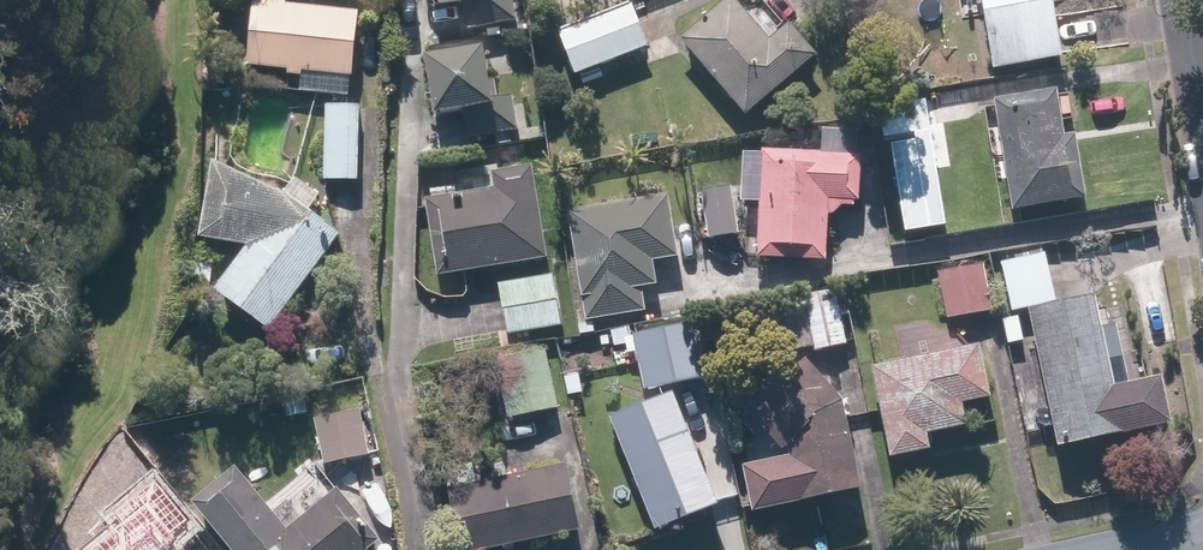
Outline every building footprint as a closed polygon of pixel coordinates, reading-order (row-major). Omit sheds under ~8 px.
[(355,77),(360,13),(287,7),(287,0),(284,0),(254,0),(253,4),(253,10),(230,8),(227,43),(250,45),(248,68),(289,71),(289,77),(299,78),(298,93),(353,98),(355,77)] [(487,29),(488,40),(503,38),(501,27),(514,25),(511,0),(433,0),(434,5),(462,2),(466,31),(487,29)] [(681,42),(750,115),(817,52),(790,23),(771,41),(733,0),(726,0),(681,42)] [(992,70),(1063,59),(1054,0),(981,0),(992,70)] [(632,4),(559,30),(575,75),(648,49),(632,4)] [(463,112),(466,138),(494,135),(495,147),(511,145),(510,134),(520,133),(515,85),(491,88),(487,50),(426,57),(433,116),(463,112)] [(1086,201),(1079,136),(1065,137),(1060,90),(994,97),(1005,209),(1086,201)] [(888,138),(906,232),(946,225),(923,98),(876,106),(882,139),(888,138)] [(362,106),(326,104),(323,181),(359,183),(362,106)] [(827,262),(830,219),(843,206),(858,207),(862,131),(743,125),(739,203),(760,204),(757,258),(827,262)] [(344,237),(311,211),(322,197),(296,176),(282,193),(215,163),(198,239),(248,250),(216,290),(268,331),(344,237)] [(490,173),(493,189),(425,199),(437,278),(547,260),(535,183),(533,166),(490,173)] [(732,183),(700,187),(707,239),(739,235),(732,183)] [(646,312),(643,289),(658,287),(654,263),(680,258),(670,193),(627,200),(566,210),(584,322),(646,312)] [(1011,314),(1028,311),(1057,449),(1124,435),(1172,424),(1161,377),(1114,387),(1108,359),(1121,356),(1115,327),(1102,330),(1095,296),(1057,304),(1046,253),(1000,263),(1011,314)] [(984,267),(938,274),(945,320),(991,314),(984,267)] [(555,274),(497,283),(505,335),(564,326),(555,274)] [(801,295),(803,303),(754,314),(763,358),(813,347),(814,353),(848,346),(835,287),(801,295)] [(695,321),(632,333),(644,391),(707,379),(695,321)] [(969,427),(965,403),(991,399),(982,347),(872,365),(880,415),(887,458),(930,451),(927,434),(969,427)] [(494,360),(506,421),(559,410),(546,349),(494,360)] [(863,493),(846,401),(803,356),(745,410),(781,449),(788,443),(790,456),(743,464),(751,513),(863,493)] [(672,392),(610,417),(655,530),(718,505),(672,392)] [(361,407),(315,418),(326,466),(373,455),(361,407)] [(504,480),(499,457),(445,469),(450,492),(463,549),(495,549),(581,531),(567,466),(504,480)] [(230,549),(373,549),(383,542),(339,488),(303,517),(288,498),(273,510),(238,466),(192,503),(230,549)] [(193,519),(152,472),(105,513),(116,527),(89,549),(158,549),(193,519)]
